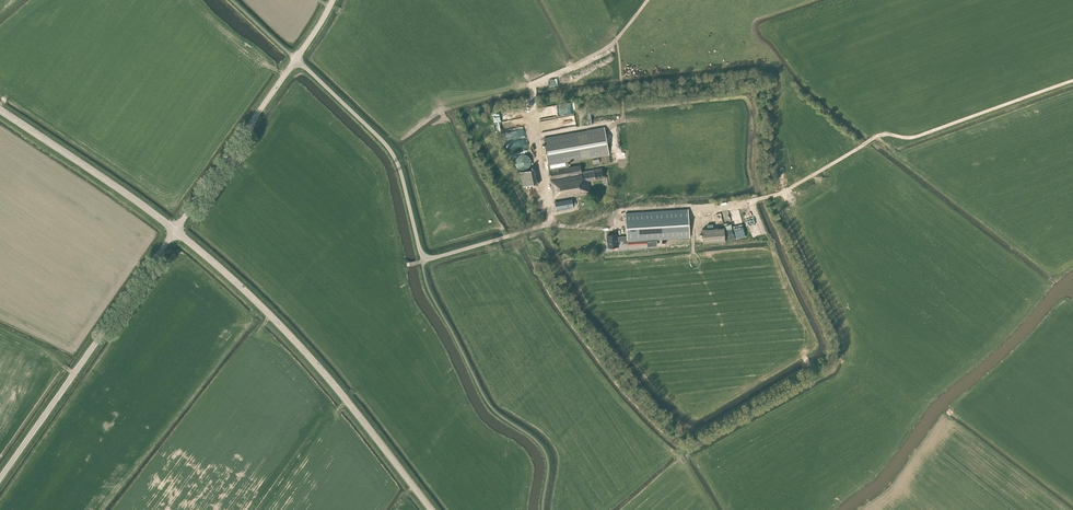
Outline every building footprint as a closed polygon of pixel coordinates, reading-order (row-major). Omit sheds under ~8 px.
[(559,128),(576,125),(575,113),(558,115),(559,128)] [(591,157),(609,154),(604,127),(543,138),(554,199),(590,192),(588,180),(603,177),(601,168),(582,171),(580,165),(568,167),(567,161),(591,157)] [(507,139),(522,137),(521,129),(506,131),(506,136),(507,139)] [(524,153),(523,153),(522,153),(521,154),(520,154),(519,154),(518,155),(517,156),(516,157),(516,158),(515,158),(515,159),(515,160),(515,161),(515,162),(515,163),(515,164),(516,165),(516,166),(517,167),(518,168),(519,169),(520,169),(521,169),(522,169),(523,169),(524,169),(525,169),(526,169),(527,169),(527,168),(528,168),(529,167),(529,166),(530,166),(530,165),(530,164),(531,163),(531,162),(531,161),(531,160),(531,159),(530,158),(530,157),(529,156),(528,156),(528,155),(527,154),(526,154),(525,154),(524,153)] [(556,210),(567,208),(573,207),(571,199),(554,202),(556,210)] [(690,237),(688,209),(625,213),(627,236),(617,236),(617,234),(606,235),(607,239),(608,247),(618,246),(617,241),(623,241),(623,243),(627,242),(627,241),(690,237)] [(703,242),(725,241),(724,228),(702,229),(703,242)]
